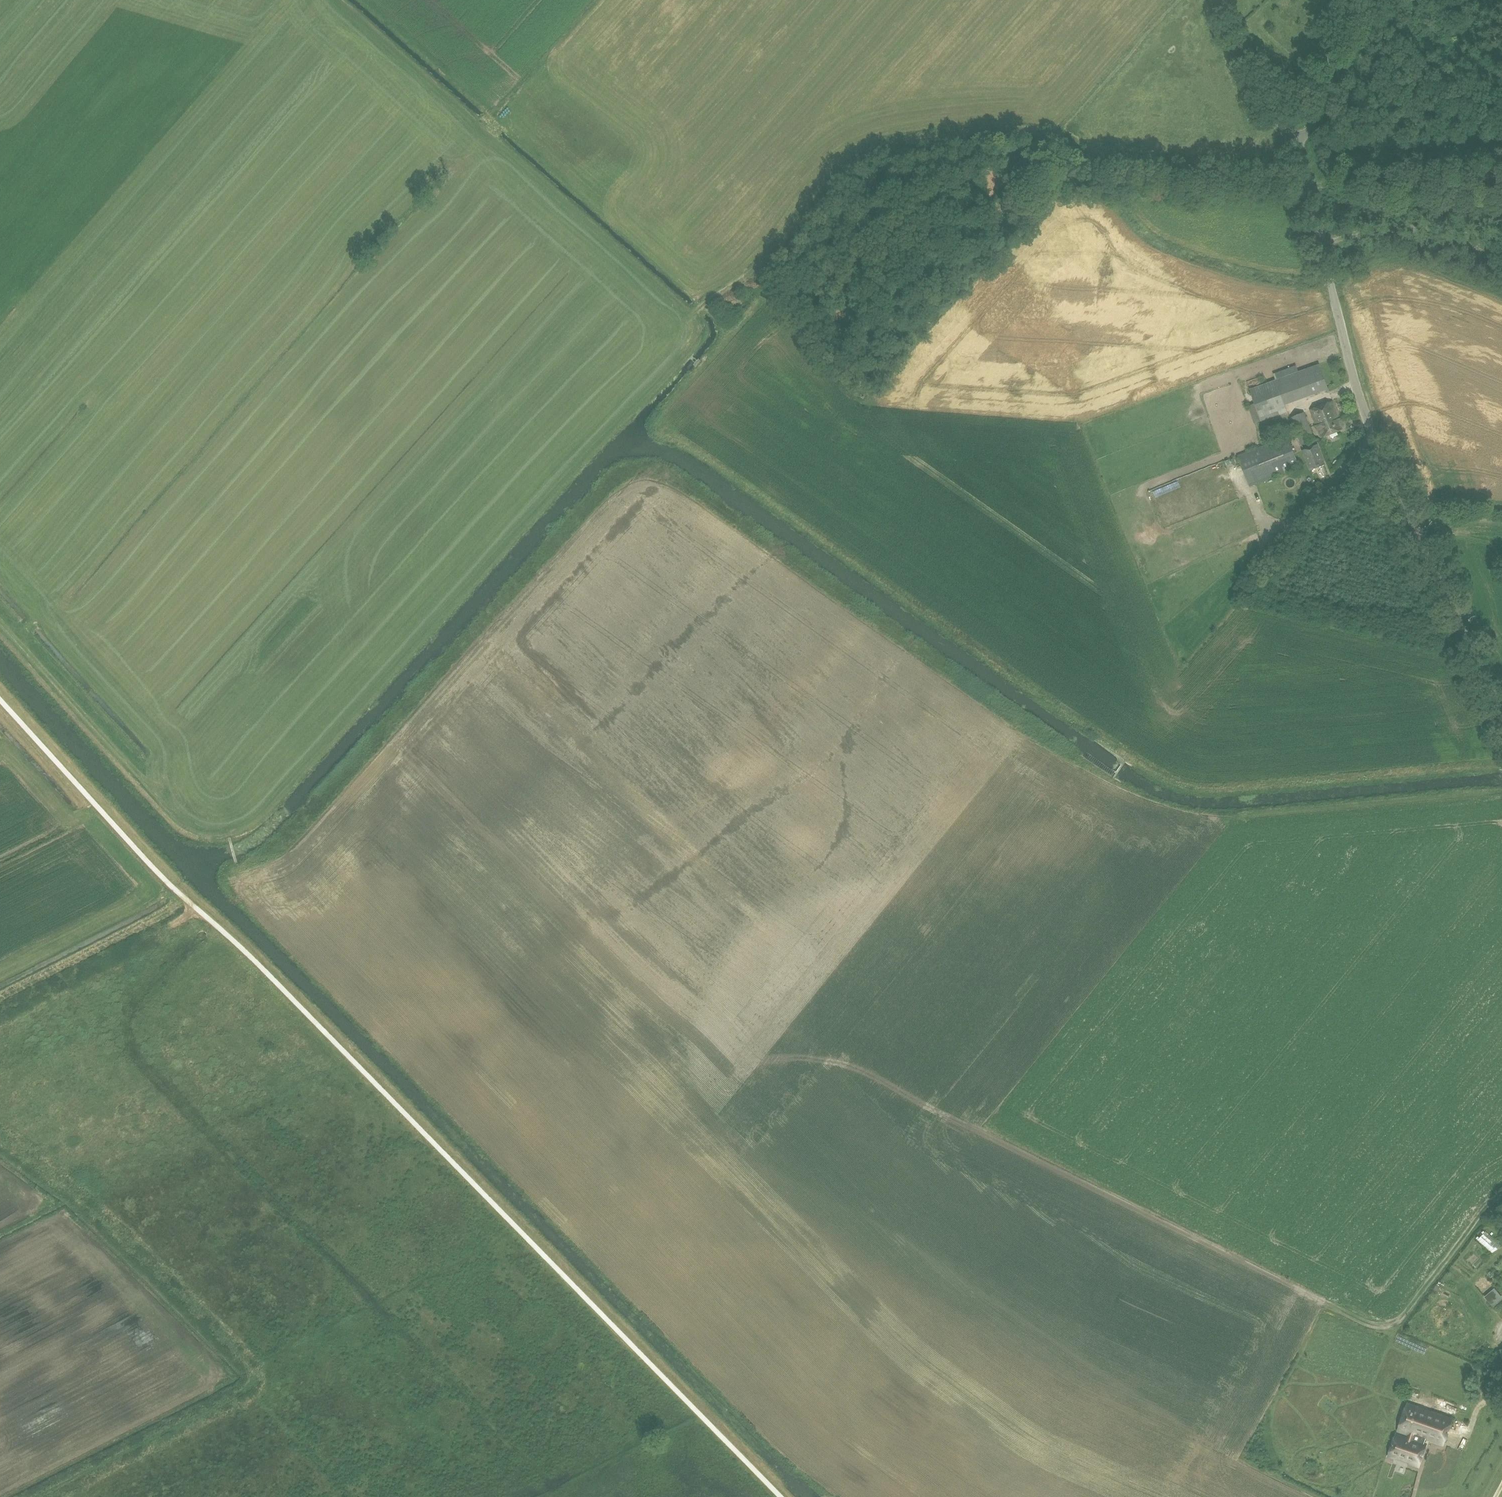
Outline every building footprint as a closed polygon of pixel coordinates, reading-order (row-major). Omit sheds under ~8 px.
[(1327,386),(1320,364),(1294,374),(1302,395),(1327,386)] [(1343,429),(1333,401),(1311,410),(1322,438),(1343,429)] [(1305,413),(1292,418),(1303,445),(1315,440),(1305,413)] [(1300,466),(1288,436),(1238,456),(1250,486),(1300,466)] [(1305,450),(1311,467),(1324,462),(1317,445),(1305,450)] [(1444,1445),(1453,1419),(1408,1403),(1398,1430),(1409,1434),(1408,1438),(1397,1434),(1389,1455),(1418,1466),(1426,1444),(1423,1443),(1425,1438),(1444,1445)] [(1332,1453),(1329,1459),(1335,1462),(1338,1457),(1332,1453)] [(1400,1475),(1399,1480),(1412,1484),(1413,1480),(1400,1475)]
